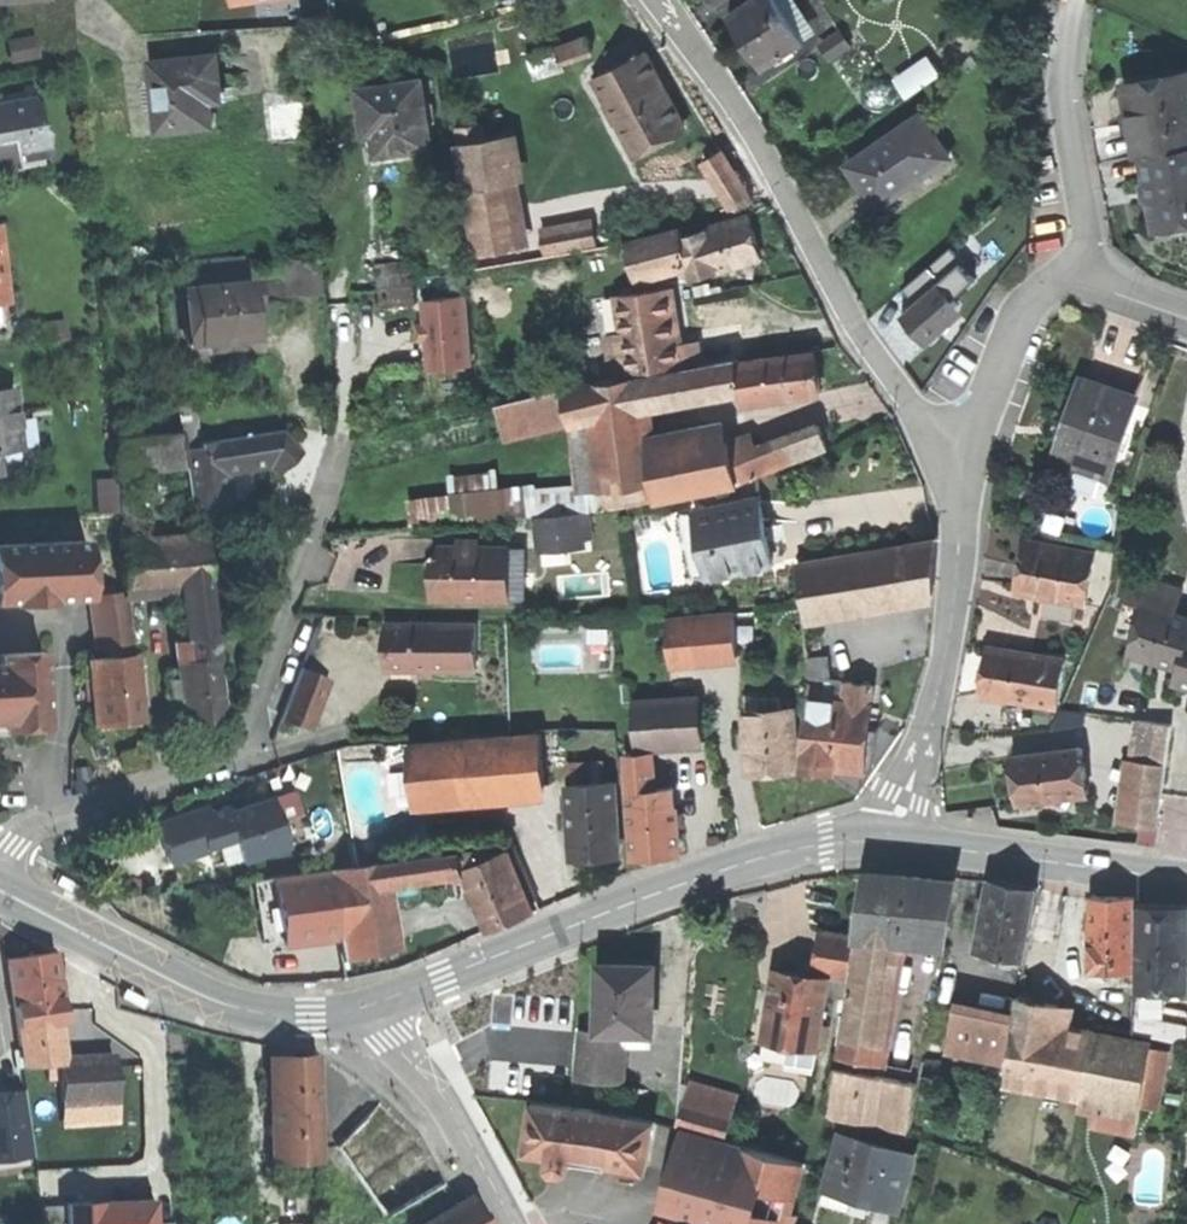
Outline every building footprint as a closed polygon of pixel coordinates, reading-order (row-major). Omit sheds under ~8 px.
[(731,16),(749,43),(764,66),(803,40),(794,26),(777,0),(755,0),(731,16)] [(794,26),(808,16),(797,0),(777,0),(794,26)] [(591,36),(558,46),(563,60),(595,51),(591,36)] [(610,51),(618,67),(642,55),(634,41),(631,43),(630,41),(610,51)] [(531,55),(538,78),(566,70),(563,60),(558,46),(531,55)] [(596,78),(634,151),(685,125),(666,87),(648,52),(642,55),(618,67),(596,78)] [(929,53),(896,76),(909,93),(942,71),(929,53)] [(182,58),(152,60),(155,84),(155,86),(159,86),(161,104),(157,104),(158,115),(160,130),(214,124),(211,98),(210,79),(222,78),(220,54),(182,58)] [(1186,150),(1186,75),(1126,86),(1132,122),(1138,158),(1146,157),(1186,150)] [(224,97),(222,78),(210,79),(211,98),(224,97)] [(423,79),(361,88),(364,112),(375,111),(378,131),(381,152),(405,148),(432,145),(423,79)] [(152,105),(157,104),(161,104),(159,86),(155,86),(155,84),(146,85),(148,105),(152,105)] [(306,95),(288,97),(292,132),(310,130),(306,95)] [(270,100),(274,134),(292,132),(288,97),(270,100)] [(0,105),(0,154),(8,153),(17,151),(18,160),(44,156),(49,149),(46,133),(40,127),(35,99),(0,105)] [(367,133),(378,131),(375,111),(364,112),(367,133)] [(922,114),(849,165),(864,188),(878,207),(880,205),(879,203),(912,180),(914,183),(952,157),(922,114)] [(459,143),(467,189),(514,181),(507,136),(459,143)] [(1146,157),(1152,197),(1158,230),(1186,225),(1186,150),(1146,157)] [(9,161),(18,160),(17,151),(8,153),(9,161)] [(18,160),(9,161),(8,153),(0,154),(0,172),(6,171),(20,169),(18,160)] [(514,181),(467,189),(477,253),(525,245),(523,233),(514,181)] [(546,250),(601,244),(597,214),(543,220),(546,250)] [(691,262),(695,276),(764,257),(758,236),(752,216),(683,235),(691,262)] [(445,226),(446,237),(464,235),(462,224),(445,226)] [(639,277),(691,262),(683,235),(681,228),(630,242),(639,277)] [(535,231),(523,233),(525,245),(537,243),(535,231)] [(956,245),(978,275),(996,262),(974,232),(956,245)] [(929,342),(970,311),(956,292),(976,277),(953,247),(905,283),(917,299),(904,309),(929,342)] [(293,292),(323,291),(321,261),(291,262),(293,292)] [(381,267),(385,306),(421,303),(417,263),(381,267)] [(201,313),(204,341),(230,338),(231,340),(255,337),(253,322),(252,305),(250,285),(250,284),(198,289),(198,290),(201,313)] [(256,285),(250,285),(252,305),(258,305),(256,285)] [(631,371),(684,363),(681,345),(673,287),(620,295),(625,332),(631,371)] [(187,315),(201,313),(198,290),(184,291),(187,315)] [(428,298),(433,365),(452,363),(472,362),(468,295),(428,298)] [(705,362),(749,355),(744,326),(708,331),(702,342),(705,362)] [(614,373),(631,371),(625,332),(609,334),(614,373)] [(695,343),(681,345),(684,363),(698,361),(695,343)] [(816,351),(739,363),(742,382),(745,403),(822,391),(819,373),(816,351)] [(739,360),(643,375),(647,399),(742,382),(739,363),(739,360)] [(599,464),(600,475),(656,467),(654,456),(647,399),(643,375),(588,384),(592,416),(599,464)] [(1103,475),(1109,477),(1136,397),(1084,380),(1070,423),(1075,425),(1069,442),(1063,461),(1066,462),(1103,475)] [(572,387),(575,418),(592,416),(588,384),(572,386),(572,387)] [(175,387),(182,431),(185,450),(201,447),(201,443),(192,385),(175,387)] [(506,434),(571,419),(575,418),(572,387),(499,405),(506,434)] [(20,450),(13,389),(0,390),(0,452),(20,450)] [(571,419),(578,467),(599,464),(592,416),(575,418),(571,419)] [(821,425),(776,443),(785,464),(830,447),(821,425)] [(185,450),(182,431),(117,441),(122,477),(188,467),(187,461),(185,450)] [(281,431),(201,443),(201,447),(203,458),(225,455),(227,472),(272,465),(278,472),(301,452),(281,431)] [(745,436),(730,439),(739,482),(785,464),(776,443),(752,451),(745,436)] [(730,439),(677,451),(682,477),(686,494),(739,482),(730,439)] [(203,458),(201,447),(185,450),(187,461),(203,458)] [(20,450),(0,452),(0,467),(22,465),(20,450)] [(677,451),(654,456),(656,467),(658,483),(660,500),(671,498),(667,480),(682,477),(677,451)] [(225,455),(203,458),(187,461),(188,467),(193,505),(197,511),(233,505),(230,486),(227,472),(225,455)] [(1096,495),(1103,475),(1066,462),(1061,478),(1064,484),(1096,495)] [(578,467),(580,488),(601,485),(600,475),(599,464),(578,467)] [(658,483),(656,467),(600,475),(601,485),(602,490),(658,483)] [(686,494),(682,477),(667,480),(671,498),(686,494)] [(660,500),(658,483),(602,490),(604,507),(660,500)] [(583,510),(604,507),(602,490),(601,485),(580,488),(583,510)] [(410,495),(412,520),(453,516),(451,491),(410,495)] [(707,567),(709,577),(774,563),(767,531),(760,498),(695,512),(700,535),(707,567)] [(592,511),(530,517),(530,524),(541,523),(543,547),(587,543),(584,520),(592,519),(592,511)] [(126,591),(185,587),(210,585),(206,533),(122,539),(126,591)] [(692,570),(707,567),(700,535),(685,538),(692,570)] [(529,570),(529,539),(436,539),(436,600),(516,600),(516,570),(529,570)] [(937,540),(907,545),(916,597),(934,594),(937,540)] [(0,545),(0,605),(53,602),(90,600),(90,597),(87,541),(0,545)] [(1099,554),(1029,541),(1024,567),(1019,593),(1046,598),(1080,604),(1089,606),(1099,554)] [(907,545),(881,550),(890,601),(916,597),(907,545)] [(799,564),(808,615),(890,601),(881,550),(799,564)] [(993,555),(984,583),(1014,593),(1022,565),(993,555)] [(1179,615),(1186,590),(1134,573),(1127,598),(1147,605),(1179,615)] [(185,587),(191,639),(216,637),(210,585),(185,587)] [(123,592),(90,597),(90,600),(98,650),(131,645),(123,592)] [(1076,622),(1080,604),(1046,598),(1043,616),(1076,622)] [(1179,615),(1147,605),(1132,652),(1155,659),(1162,656),(1169,658),(1168,663),(1182,668),(1186,651),(1186,617),(1179,615)] [(673,661),(740,656),(737,614),(670,619),(673,661)] [(386,668),(453,669),(453,624),(386,623),(386,647),(386,668)] [(177,641),(179,661),(218,657),(216,637),(191,639),(177,641)] [(1069,660),(990,648),(987,671),(983,694),(1062,706),(1069,660)] [(1182,668),(1178,682),(1186,685),(1186,651),(1182,668)] [(15,729),(48,728),(45,652),(10,653),(10,664),(0,664),(0,730),(15,729)] [(10,664),(10,653),(0,653),(0,664),(10,664)] [(136,655),(91,659),(97,726),(117,724),(142,722),(136,655)] [(811,658),(813,684),(829,685),(834,686),(835,680),(830,656),(811,658)] [(183,694),(186,721),(205,719),(225,717),(218,657),(179,661),(181,680),(183,694)] [(283,719),(311,730),(330,679),(302,669),(283,719)] [(173,695),(183,694),(181,680),(172,681),(173,695)] [(829,685),(827,699),(847,701),(849,681),(835,680),(834,686),(829,685)] [(827,699),(811,697),(803,767),(838,771),(838,767),(866,770),(871,729),(873,713),(876,685),(849,681),(847,701),(827,699)] [(813,684),(811,697),(827,699),(829,685),(813,684)] [(636,700),(640,745),(706,740),(703,694),(636,700)] [(763,697),(764,710),(782,709),(781,697),(763,697)] [(764,710),(748,711),(751,770),(774,769),(800,768),(797,709),(782,709),(764,710)] [(1148,764),(1169,765),(1174,726),(1139,721),(1134,763),(1148,764)] [(881,730),(871,729),(866,770),(876,772),(881,730)] [(462,738),(467,792),(549,785),(544,731),(462,738)] [(416,797),(467,792),(462,738),(411,743),(416,797)] [(1015,757),(1021,802),(1059,797),(1091,793),(1085,747),(1015,757)] [(629,753),(632,790),(656,788),(653,751),(629,753)] [(1117,840),(1142,842),(1148,764),(1134,763),(1123,763),(1117,840)] [(610,766),(567,764),(566,785),(572,785),(576,855),(600,854),(622,852),(618,781),(610,780),(610,766)] [(1157,844),(1169,765),(1148,764),(1142,842),(1157,844)] [(632,790),(637,858),(659,857),(682,855),(677,786),(656,788),(632,790)] [(157,822),(171,862),(207,850),(206,847),(235,838),(243,861),(288,845),(272,797),(228,812),(226,806),(207,812),(196,816),(194,810),(157,822)] [(515,846),(542,908),(561,900),(534,838),(515,846)] [(463,849),(380,862),(383,882),(468,868),(467,866),(463,849)] [(489,850),(463,849),(467,866),(492,856),(489,850)] [(492,856),(467,866),(468,868),(492,929),(515,920),(536,911),(510,849),(492,856)] [(380,862),(330,870),(343,958),(394,951),(383,882),(380,862)] [(330,870),(275,879),(285,943),(261,946),(267,982),(346,979),(343,958),(330,870)] [(871,873),(861,939),(905,943),(947,947),(958,882),(916,878),(871,873)] [(251,883),(261,946),(285,943),(275,879),(251,883)] [(1017,884),(993,880),(980,952),(1025,960),(1039,888),(1017,884)] [(1043,888),(1027,970),(1050,975),(1066,893),(1043,888)] [(1113,898),(1094,898),(1094,970),(1137,970),(1138,898),(1113,898)] [(1143,905),(1142,988),(1142,990),(1173,990),(1186,990),(1186,905),(1165,905),(1143,905)] [(821,972),(855,976),(861,939),(826,935),(821,972)] [(905,943),(861,939),(855,976),(846,1034),(891,1041),(905,943)] [(10,959),(19,1026),(53,1021),(64,1020),(55,953),(29,956),(10,959)] [(603,964),(602,1032),(627,1033),(656,1033),(657,1006),(653,1006),(654,993),(657,993),(658,966),(630,965),(603,964)] [(806,973),(778,969),(767,1037),(791,1041),(821,1045),(832,977),(806,973)] [(1173,990),(1142,990),(1142,988),(1137,988),(1137,1014),(1186,1024),(1186,1010),(1173,1007),(1173,990)] [(1016,1023),(1019,1024),(1020,1022),(1094,1036),(1095,1031),(1057,1021),(1060,1005),(1020,997),(1016,1019),(1016,1023)] [(1016,1019),(958,1009),(951,1048),(1009,1058),(1016,1023),(1016,1019)] [(1137,1014),(1136,1032),(1186,1044),(1186,1024),(1137,1014)] [(24,1067),(47,1065),(47,1063),(58,1062),(53,1021),(19,1026),(24,1067)] [(1019,1024),(1008,1084),(1083,1098),(1094,1036),(1020,1022),(1019,1024)] [(602,1032),(581,1031),(580,1079),(625,1080),(627,1033),(602,1032)] [(887,1065),(891,1041),(846,1034),(843,1058),(887,1065)] [(1153,1047),(1094,1036),(1083,1098),(1103,1101),(1142,1108),(1153,1047)] [(818,1066),(821,1045),(791,1041),(788,1061),(818,1066)] [(63,1103),(119,1099),(116,1058),(60,1062),(61,1079),(62,1087),(63,1103)] [(274,1132),(319,1131),(317,1058),(294,1059),(272,1059),(274,1132)] [(53,1080),(61,1079),(60,1062),(58,1062),(47,1063),(47,1065),(48,1080),(53,1080)] [(840,1067),(832,1114),(915,1128),(923,1081),(840,1067)] [(54,1088),(62,1087),(61,1079),(53,1080),(54,1088)] [(695,1083),(689,1103),(737,1117),(743,1097),(695,1083)] [(120,1121),(119,1099),(63,1103),(64,1124),(120,1121)] [(1138,1132),(1142,1108),(1103,1101),(1098,1125),(1138,1132)] [(337,1146),(386,1217),(444,1182),(421,1141),(407,1128),(381,1103),(337,1146)] [(682,1126),(730,1140),(737,1117),(689,1103),(682,1126)] [(607,1111),(536,1104),(533,1128),(531,1153),(556,1155),(575,1157),(601,1160),(607,1111)] [(641,1118),(607,1111),(601,1160),(633,1165),(641,1118)] [(657,1122),(641,1118),(633,1165),(650,1168),(657,1122)] [(681,1162),(698,1167),(707,1136),(686,1130),(681,1162)] [(320,1161),(319,1131),(274,1132),(275,1162),(320,1161)] [(918,1155),(845,1135),(831,1187),(878,1200),(890,1203),(903,1207),(918,1155)] [(726,1178),(727,1175),(735,1144),(707,1136),(698,1167),(697,1170),(726,1178)] [(727,1175),(739,1178),(747,1147),(735,1144),(727,1175)] [(792,1212),(806,1162),(748,1146),(747,1147),(739,1178),(726,1223),(789,1223),(792,1212)] [(574,1169),(575,1157),(556,1155),(555,1166),(559,1170),(570,1172),(574,1169)] [(874,1214),(878,1200),(831,1187),(827,1201),(874,1214)] [(157,1194),(65,1198),(67,1223),(159,1223),(157,1194)] [(483,1216),(471,1195),(421,1223),(488,1223),(483,1216)] [(792,1212),(789,1223),(798,1223),(801,1214),(792,1212)]
